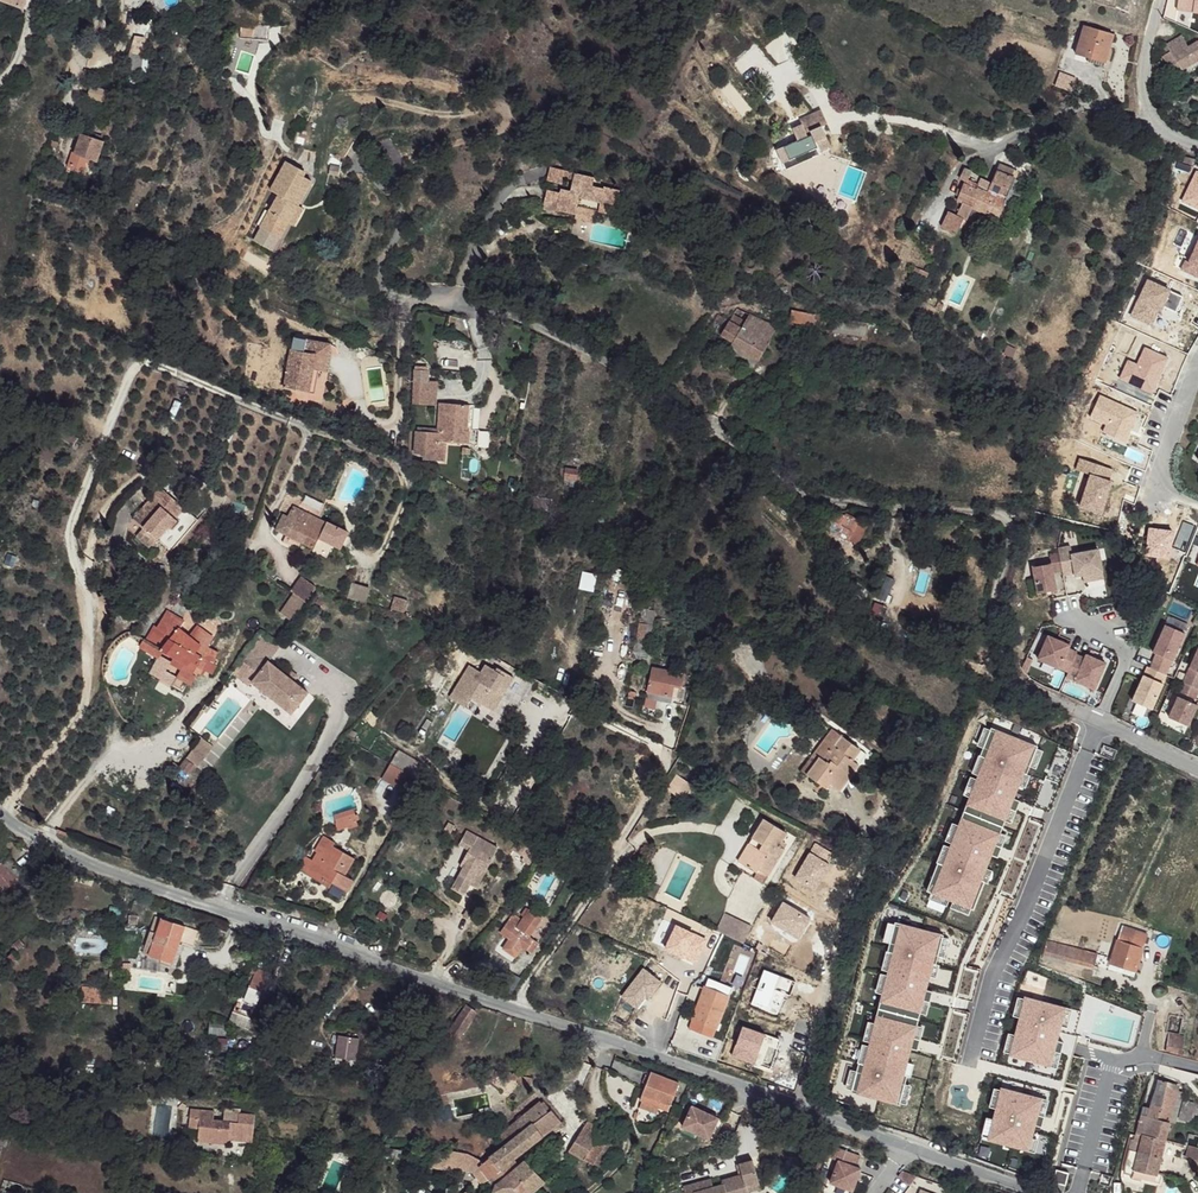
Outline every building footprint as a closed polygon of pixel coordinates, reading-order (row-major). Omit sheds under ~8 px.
[(1176,11),(1197,14),(1197,0),(1177,0),(1176,11)] [(1088,24),(1076,54),(1089,59),(1092,55),(1107,59),(1116,34),(1088,24)] [(1184,47),(1178,38),(1172,42),(1169,38),(1162,42),(1166,49),(1160,53),(1172,72),(1197,60),(1197,40),(1184,47)] [(1159,57),(1155,58),(1152,69),(1161,62),(1159,57)] [(146,62),(135,59),(129,74),(141,78),(146,62)] [(104,103),(107,91),(89,86),(86,99),(104,103)] [(820,106),(808,110),(827,136),(821,122),(828,119),(820,106)] [(827,136),(808,110),(798,114),(800,122),(792,125),(797,136),(790,139),(802,154),(811,148),(809,144),(817,142),(818,146),(829,141),(827,136)] [(109,141),(88,132),(79,151),(77,149),(71,164),(86,170),(89,160),(93,162),(94,158),(101,161),(109,141)] [(802,154),(790,139),(783,142),(790,159),(802,154)] [(303,167),(290,158),(274,188),(288,195),(280,210),(275,207),(265,226),(285,236),(293,221),(302,203),(315,178),(301,171),(303,167)] [(339,166),(332,165),(328,174),(336,176),(339,166)] [(1003,201),(1011,178),(1014,171),(1003,165),(995,184),(984,179),(980,185),(972,181),(976,174),(967,170),(961,181),(967,184),(958,202),(961,205),(953,221),(958,223),(964,227),(972,211),(996,221),(1003,201)] [(595,177),(551,167),(544,209),(556,213),(557,209),(577,215),(575,219),(595,223),(595,211),(615,216),(621,191),(608,187),(606,189),(594,185),(595,177)] [(1018,181),(1011,178),(1003,201),(1011,203),(1018,181)] [(307,206),(302,203),(293,221),(298,223),(307,206)] [(953,221),(943,217),(938,229),(947,233),(953,221)] [(958,223),(953,221),(947,233),(952,235),(958,223)] [(751,287),(747,279),(740,284),(742,287),(744,291),(751,287)] [(729,295),(727,290),(717,294),(719,300),(729,295)] [(835,331),(870,338),(872,323),(794,308),(793,318),(835,327),(835,331)] [(778,325),(750,309),(742,320),(731,314),(726,322),(731,326),(725,337),(733,342),(732,345),(759,359),(778,325)] [(725,337),(731,326),(726,322),(719,334),(725,337)] [(333,344),(312,339),(309,351),(293,348),(284,387),(315,394),(321,372),(327,373),(333,344)] [(434,379),(412,379),(412,401),(427,401),(428,390),(436,390),(434,379)] [(427,401),(437,400),(436,390),(428,390),(427,401)] [(463,404),(438,402),(437,429),(438,435),(437,442),(443,442),(451,416),(463,404)] [(463,431),(463,404),(451,416),(443,442),(457,441),(457,430),(463,431)] [(463,431),(457,430),(457,441),(467,442),(466,431),(463,431)] [(438,435),(414,435),(414,450),(420,452),(420,457),(437,456),(437,442),(438,435)] [(443,442),(437,442),(437,456),(445,455),(443,442)] [(567,468),(558,467),(557,475),(567,476),(567,468)] [(577,469),(567,468),(567,476),(566,486),(575,487),(577,469)] [(187,507),(176,493),(166,480),(133,505),(156,535),(167,526),(169,529),(182,518),(178,514),(187,507)] [(312,492),(305,507),(318,515),(326,499),(312,492)] [(332,504),(326,499),(318,515),(326,518),(332,504)] [(278,528),(285,532),(293,515),(313,525),(318,515),(305,507),(303,510),(297,508),(294,513),(288,510),(278,528)] [(293,515),(285,532),(283,535),(307,545),(315,545),(323,530),(320,529),(313,525),(293,515)] [(326,518),(318,515),(313,525),(320,529),(326,518)] [(303,544),(283,535),(282,538),(302,548),(303,544)] [(1072,544),(1060,546),(1064,568),(1065,573),(1076,571),(1083,569),(1084,572),(1104,569),(1100,547),(1073,552),(1072,544)] [(1035,563),(1039,590),(1057,587),(1054,569),(1064,568),(1061,550),(1052,552),(1053,561),(1035,563)] [(414,561),(409,559),(393,591),(399,593),(414,561)] [(1104,569),(1084,572),(1085,580),(1105,576),(1104,569)] [(578,590),(594,592),(596,574),(580,572),(578,590)] [(296,592),(310,603),(317,590),(303,583),(296,592)] [(367,604),(370,588),(350,583),(347,599),(367,604)] [(281,616),(294,625),(310,603),(296,592),(281,616)] [(654,598),(644,596),(635,651),(650,655),(659,606),(653,605),(654,598)] [(138,642),(157,654),(160,648),(165,651),(174,656),(172,661),(179,666),(176,674),(188,681),(200,663),(208,668),(213,661),(201,653),(211,635),(195,624),(188,635),(178,629),(181,623),(163,613),(157,623),(153,622),(144,637),(141,636),(138,642)] [(1155,652),(1149,664),(1165,671),(1181,634),(1164,626),(1152,651),(1155,652)] [(1071,642),(1050,633),(1040,656),(1070,669),(1079,649),(1070,645),(1071,642)] [(165,651),(160,648),(157,654),(148,671),(152,673),(165,651)] [(253,688),(257,684),(254,681),(249,677),(261,663),(266,667),(272,662),(269,659),(256,649),(236,674),(253,688)] [(1184,680),(1197,686),(1197,649),(1184,680)] [(174,656),(165,651),(152,673),(171,684),(175,675),(176,674),(179,666),(172,661),(174,656)] [(1086,655),(1078,651),(1070,669),(1068,674),(1096,687),(1108,661),(1088,652),(1086,655)] [(510,675),(485,661),(476,676),(470,673),(462,691),(483,701),(492,685),(502,690),(510,675)] [(257,684),(261,687),(295,715),(311,694),(272,662),(266,667),(261,663),(249,677),(254,681),(257,684)] [(1165,671),(1149,664),(1134,698),(1153,706),(1168,673),(1165,671)] [(689,674),(656,666),(651,689),(682,696),(689,674)] [(457,672),(449,669),(436,695),(445,698),(457,672)] [(598,679),(587,677),(585,688),(596,691),(598,679)] [(1184,680),(1180,689),(1196,696),(1197,692),(1197,686),(1184,680)] [(1197,703),(1179,694),(1169,715),(1188,724),(1197,703)] [(1014,799),(1036,749),(991,730),(980,753),(983,754),(926,892),(931,893),(949,900),(953,902),(971,908),(981,881),(986,869),(991,855),(998,857),(1002,847),(996,844),(1000,833),(1005,821),(1010,810),(1016,811),(1020,801),(1014,799)] [(869,752),(840,733),(821,759),(824,762),(814,775),(833,788),(835,783),(844,790),(869,752)] [(1042,751),(1036,749),(1029,765),(1035,768),(1042,751)] [(413,775),(391,762),(383,774),(405,789),(413,775)] [(1029,776),(1025,774),(1020,785),(1025,788),(1029,776)] [(694,785),(677,775),(668,792),(687,801),(694,785)] [(336,814),(335,823),(339,830),(349,827),(349,830),(357,827),(356,819),(361,818),(359,814),(354,815),(351,810),(336,814)] [(1010,810),(1005,821),(1011,823),(1016,811),(1010,810)] [(999,895),(1014,901),(1045,823),(1030,817),(999,895)] [(797,832),(773,819),(747,860),(764,871),(767,868),(778,874),(797,843),(793,841),(797,832)] [(470,846),(461,862),(464,865),(454,886),(464,892),(471,882),(478,885),(493,856),(499,844),(466,828),(460,841),(470,846)] [(1000,833),(996,844),(1002,847),(1006,836),(1000,833)] [(335,844),(324,838),(304,874),(324,886),(327,883),(346,893),(352,883),(345,878),(355,860),(334,847),(335,844)] [(529,846),(519,840),(515,846),(527,851),(529,846)] [(2,887),(11,879),(6,875),(9,873),(2,865),(0,868),(0,885),(2,887)] [(992,871),(986,869),(981,881),(988,883),(992,871)] [(946,906),(949,900),(931,893),(928,898),(946,906)] [(481,905),(473,900),(466,914),(473,918),(481,905)] [(971,908),(953,902),(950,908),(968,914),(971,908)] [(545,918),(532,908),(524,920),(515,914),(504,931),(513,938),(506,947),(516,955),(523,946),(533,953),(541,940),(534,935),(545,918)] [(748,925),(730,914),(722,932),(738,939),(748,925)] [(161,917),(155,935),(167,940),(166,945),(177,949),(185,927),(161,917)] [(710,927),(695,921),(660,977),(655,988),(666,994),(710,927)] [(941,934),(894,922),(886,951),(891,953),(861,1065),(858,1064),(851,1092),(897,1104),(904,1075),(908,1062),(911,1048),(917,1050),(920,1039),(913,1037),(917,1026),(920,1012),(923,1000),(930,1002),(932,991),(927,990),(930,976),(934,963),(936,955),(941,936),(941,934)] [(748,925),(738,939),(749,945),(759,930),(748,925)] [(1144,933),(1123,925),(1111,958),(1133,968),(1144,933)] [(949,939),(941,936),(936,955),(944,957),(949,939)] [(1046,944),(1044,960),(1105,967),(1107,951),(1046,944)] [(166,945),(160,962),(166,964),(171,953),(175,955),(177,949),(166,945)] [(939,965),(934,963),(930,976),(936,977),(939,965)] [(973,1002),(981,969),(965,965),(956,998),(973,1002)] [(247,972),(239,993),(245,995),(253,974),(247,972)] [(660,977),(653,973),(647,983),(655,988),(660,977)] [(239,993),(232,1012),(249,1019),(265,979),(253,974),(245,995),(239,993)] [(644,994),(626,983),(619,996),(637,1007),(644,994)] [(729,995),(707,987),(696,1017),(717,1025),(729,995)] [(1066,1007),(1025,996),(1024,999),(1019,1017),(1015,1035),(1010,1053),(1009,1055),(1050,1066),(1054,1051),(1060,1053),(1063,1042),(1057,1040),(1061,1025),(1066,1007)] [(1024,999),(1018,997),(1013,1015),(1019,1017),(1024,999)] [(920,1012),(926,1014),(930,1002),(923,1000),(920,1012)] [(466,1007),(451,1032),(460,1037),(475,1012),(466,1007)] [(1072,1009),(1066,1007),(1061,1025),(1067,1027),(1072,1009)] [(210,1022),(209,1032),(217,1033),(219,1023),(210,1022)] [(913,1037),(920,1039),(923,1027),(917,1026),(913,1037)] [(1181,1032),(1170,1030),(1167,1045),(1180,1048),(1181,1032)] [(1015,1035),(1008,1033),(1003,1051),(1010,1053),(1015,1035)] [(334,1059),(356,1062),(359,1038),(337,1035),(334,1059)] [(1060,1053),(1054,1051),(1050,1066),(1057,1068),(1060,1053)] [(914,1064),(908,1062),(904,1075),(910,1076),(914,1064)] [(505,1072),(503,1080),(519,1083),(520,1077),(521,1074),(505,1072)] [(651,1073),(640,1099),(666,1110),(670,1100),(677,1084),(651,1073)] [(1176,1089),(1164,1085),(1157,1109),(1149,1108),(1147,1115),(1168,1120),(1176,1089)] [(909,1089),(903,1087),(900,1102),(906,1104),(909,1089)] [(987,1140),(1029,1150),(1032,1138),(1035,1125),(1042,1126),(1044,1116),(1038,1114),(1042,1098),(1001,1087),(995,1108),(993,1119),(988,1137),(987,1140)] [(995,1108),(1000,1090),(994,1088),(989,1106),(995,1108)] [(1048,1100),(1042,1098),(1038,1114),(1044,1116),(1048,1100)] [(543,1102),(515,1122),(522,1132),(551,1111),(543,1102)] [(715,1119),(689,1107),(680,1127),(706,1139),(715,1119)] [(186,1127),(195,1128),(198,1110),(188,1109),(186,1127)] [(195,1128),(194,1141),(225,1144),(225,1140),(227,1121),(211,1118),(211,1111),(198,1110),(195,1128)] [(504,1146),(489,1158),(498,1170),(501,1168),(515,1158),(561,1122),(551,1111),(522,1132),(504,1146)] [(227,1121),(225,1140),(248,1142),(251,1116),(236,1113),(235,1121),(227,1121)] [(1147,1115),(1143,1114),(1136,1135),(1144,1138),(1145,1135),(1162,1139),(1168,1120),(1147,1115)] [(988,1137),(993,1119),(986,1117),(982,1136),(988,1137)] [(587,1121),(568,1150),(592,1163),(600,1149),(608,1133),(605,1132),(587,1121)] [(515,1122),(497,1136),(504,1146),(522,1132),(515,1122)] [(609,1126),(605,1132),(608,1133),(615,1137),(619,1129),(609,1126)] [(1191,1132),(1189,1143),(1197,1145),(1197,1139),(1197,1134),(1191,1132)] [(608,1133),(600,1149),(606,1152),(615,1137),(608,1133)] [(1144,1138),(1136,1135),(1135,1139),(1131,1138),(1124,1164),(1136,1167),(1144,1138)] [(1162,1139),(1145,1135),(1144,1138),(1136,1167),(1154,1172),(1162,1139)] [(1038,1139),(1032,1138),(1029,1150),(1035,1152),(1038,1139)] [(1197,1161),(1197,1148),(1188,1147),(1187,1160),(1197,1161)] [(453,1149),(445,1149),(440,1162),(459,1169),(461,1165),(465,1153),(453,1149)] [(833,1149),(825,1159),(836,1163),(827,1184),(850,1192),(858,1171),(853,1169),(857,1158),(833,1149)] [(465,1153),(461,1165),(471,1170),(482,1163),(465,1153)] [(482,1163),(471,1171),(481,1183),(498,1170),(489,1158),(482,1163)] [(515,1158),(501,1168),(503,1171),(506,1175),(511,1171),(520,1164),(515,1158)] [(520,1164),(511,1171),(530,1192),(544,1180),(532,1166),(526,1160),(520,1164)] [(684,1186),(686,1192),(688,1192),(690,1192),(691,1192),(745,1192),(757,1189),(749,1162),(734,1165),(737,1175),(718,1179),(719,1183),(710,1186),(709,1180),(684,1186)] [(535,1165),(532,1166),(544,1180),(547,1178),(535,1165)] [(1154,1172),(1136,1167),(1133,1174),(1157,1182),(1160,1174),(1154,1172)] [(1053,1182),(1066,1185),(1069,1173),(1056,1169),(1053,1182)] [(511,1171),(506,1175),(495,1183),(492,1191),(500,1192),(530,1192),(511,1171)] [(899,1173),(896,1177),(906,1187),(913,1178),(899,1173)]
